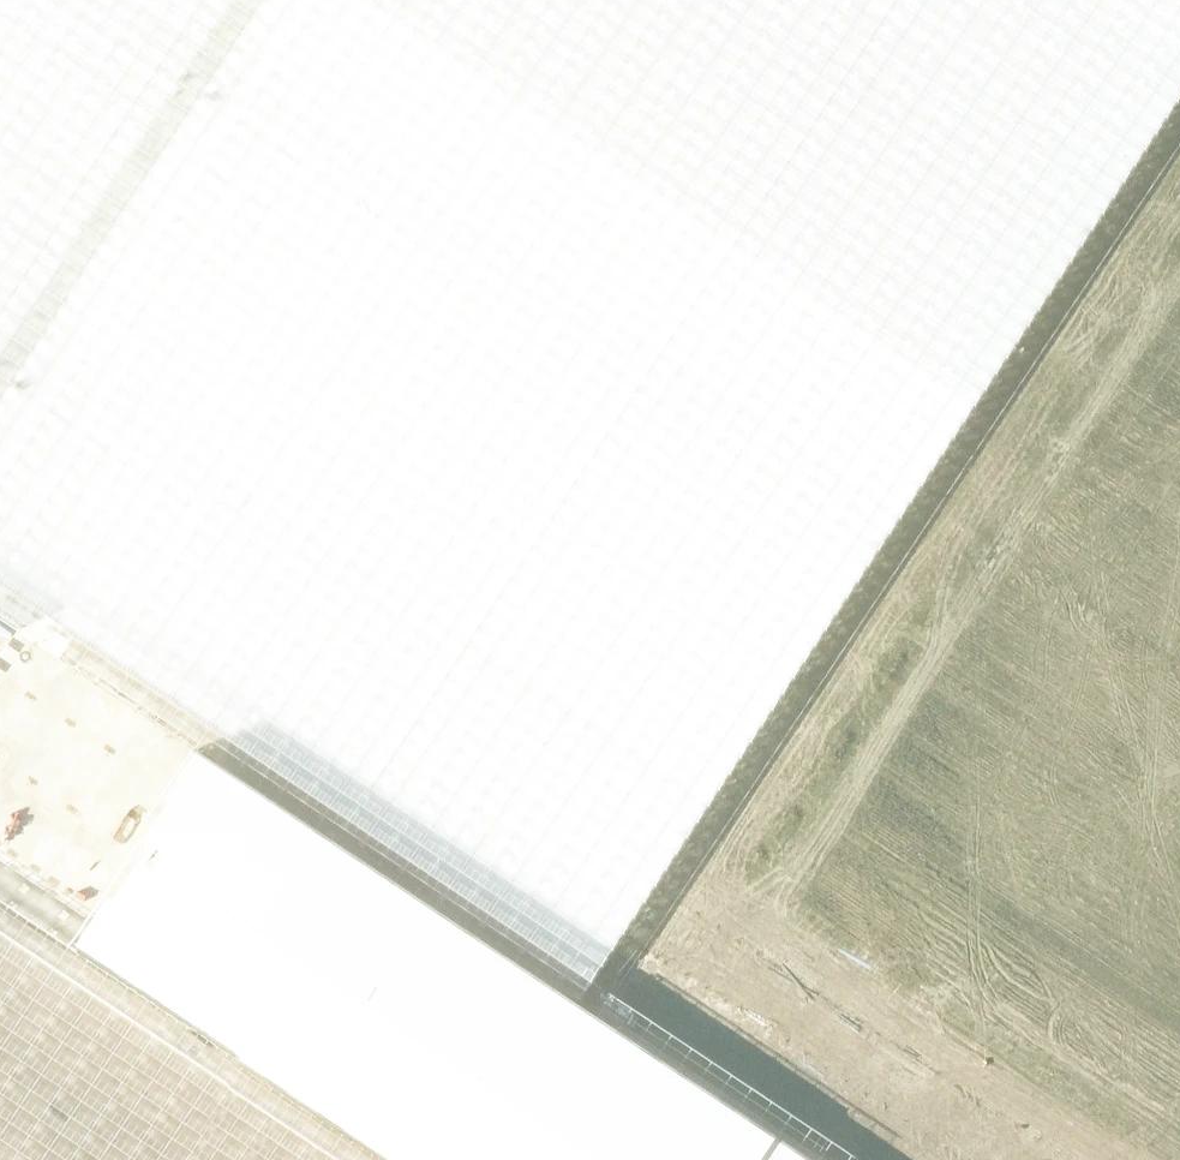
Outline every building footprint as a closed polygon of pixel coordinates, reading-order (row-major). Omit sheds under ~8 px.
[(49,625),(850,1159),(1179,1159),(1179,143),(1007,402),(623,979),(603,966),(1179,99),(1179,0),(0,0),(0,593),(49,625)] [(378,1159),(802,1159),(0,625),(0,908),(378,1159)] [(0,939),(0,1159),(331,1159),(0,939)]
